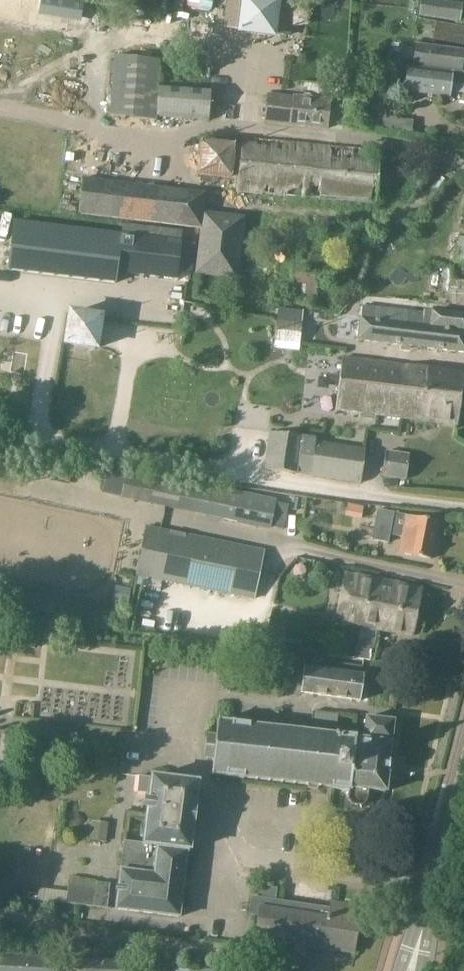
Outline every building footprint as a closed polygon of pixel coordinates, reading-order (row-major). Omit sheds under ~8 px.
[(67,20),(70,0),(69,0),(40,0),(38,16),(67,20)] [(292,6),(244,0),(227,0),(223,29),(289,37),(292,6)] [(419,16),(457,21),(460,5),(423,0),(421,0),(419,16)] [(436,22),(432,40),(463,46),(463,27),(436,22)] [(414,65),(462,71),(463,56),(463,50),(417,44),(414,65)] [(160,60),(113,56),(109,116),(156,121),(156,118),(208,121),(210,89),(159,86),(160,60)] [(462,72),(461,72),(452,71),(452,73),(407,67),(404,89),(449,96),(450,88),(463,90),(463,73),(462,72)] [(267,93),(263,123),(327,131),(330,99),(267,93)] [(319,200),(376,205),(380,150),(241,137),(241,145),(233,145),(234,144),(200,141),(196,176),(237,180),(236,193),(319,200)] [(205,193),(82,178),(77,215),(200,229),(205,193)] [(197,273),(237,278),(244,218),(204,213),(197,273)] [(182,242),(181,241),(182,231),(122,223),(121,234),(13,221),(7,272),(115,285),(117,273),(177,280),(182,242)] [(455,264),(463,265),(463,240),(459,239),(455,264)] [(373,244),(372,249),(375,253),(379,253),(383,251),(384,247),(381,243),(377,242),(373,244)] [(291,303),(316,305),(319,275),(294,273),(291,303)] [(334,292),(330,300),(336,303),(340,295),(334,292)] [(359,339),(463,352),(463,315),(435,312),(435,313),(425,312),(425,315),(363,307),(359,339)] [(335,411),(400,418),(406,366),(341,359),(335,411)] [(406,366),(400,418),(457,424),(463,372),(406,366)] [(264,468),(264,470),(360,483),(365,449),(302,440),(302,437),(270,433),(264,468)] [(408,454),(385,451),(382,477),(404,480),(408,454)] [(195,514),(201,485),(127,470),(106,467),(101,494),(121,498),(120,499),(195,514)] [(201,485),(195,514),(221,519),(227,490),(201,485)] [(227,490),(221,519),(270,529),(270,527),(275,503),(276,500),(273,500),(255,496),(227,490)] [(401,538),(398,554),(430,560),(437,522),(377,511),(372,541),(387,544),(389,536),(401,538)] [(146,527),(136,575),(159,580),(169,531),(146,527)] [(169,531),(159,580),(254,599),(264,551),(169,531)] [(336,621),(377,630),(387,583),(346,574),(336,621)] [(421,590),(387,583),(377,630),(411,637),(421,590)] [(128,605),(131,589),(115,586),(112,602),(128,605)] [(35,639),(19,637),(18,646),(34,649),(35,639)] [(338,662),(337,671),(361,674),(362,668),(361,665),(338,662)] [(361,674),(337,671),(304,666),(301,694),(360,702),(363,675),(361,674)] [(332,788),(349,790),(355,736),(336,734),(338,714),(313,711),(311,731),(217,720),(216,736),(208,735),(205,758),(213,759),(211,775),(243,778),(244,777),(308,784),(308,788),(318,789),(319,785),(332,787),(332,788)] [(356,736),(355,736),(349,790),(348,799),(352,804),(363,805),(368,801),(369,790),(386,792),(394,720),(366,717),(364,735),(368,736),(368,740),(356,738),(356,736)] [(143,843),(164,845),(172,778),(151,776),(151,777),(139,776),(137,792),(149,793),(143,843)] [(197,781),(172,778),(164,845),(188,849),(190,849),(197,781)] [(108,823),(91,821),(89,840),(106,842),(108,823)] [(116,908),(150,913),(159,845),(124,840),(116,908)] [(188,849),(159,845),(150,913),(180,916),(188,849)] [(66,903),(66,904),(107,909),(109,883),(97,882),(96,890),(68,886),(67,888),(66,903)] [(248,916),(256,917),(253,940),(294,946),(292,961),(293,961),(292,966),(309,968),(310,963),(313,949),(354,955),(361,906),(330,901),(329,908),(275,900),(277,889),(262,887),(260,898),(251,897),(248,916)] [(53,958),(0,954),(0,970),(53,970),(53,958)]
